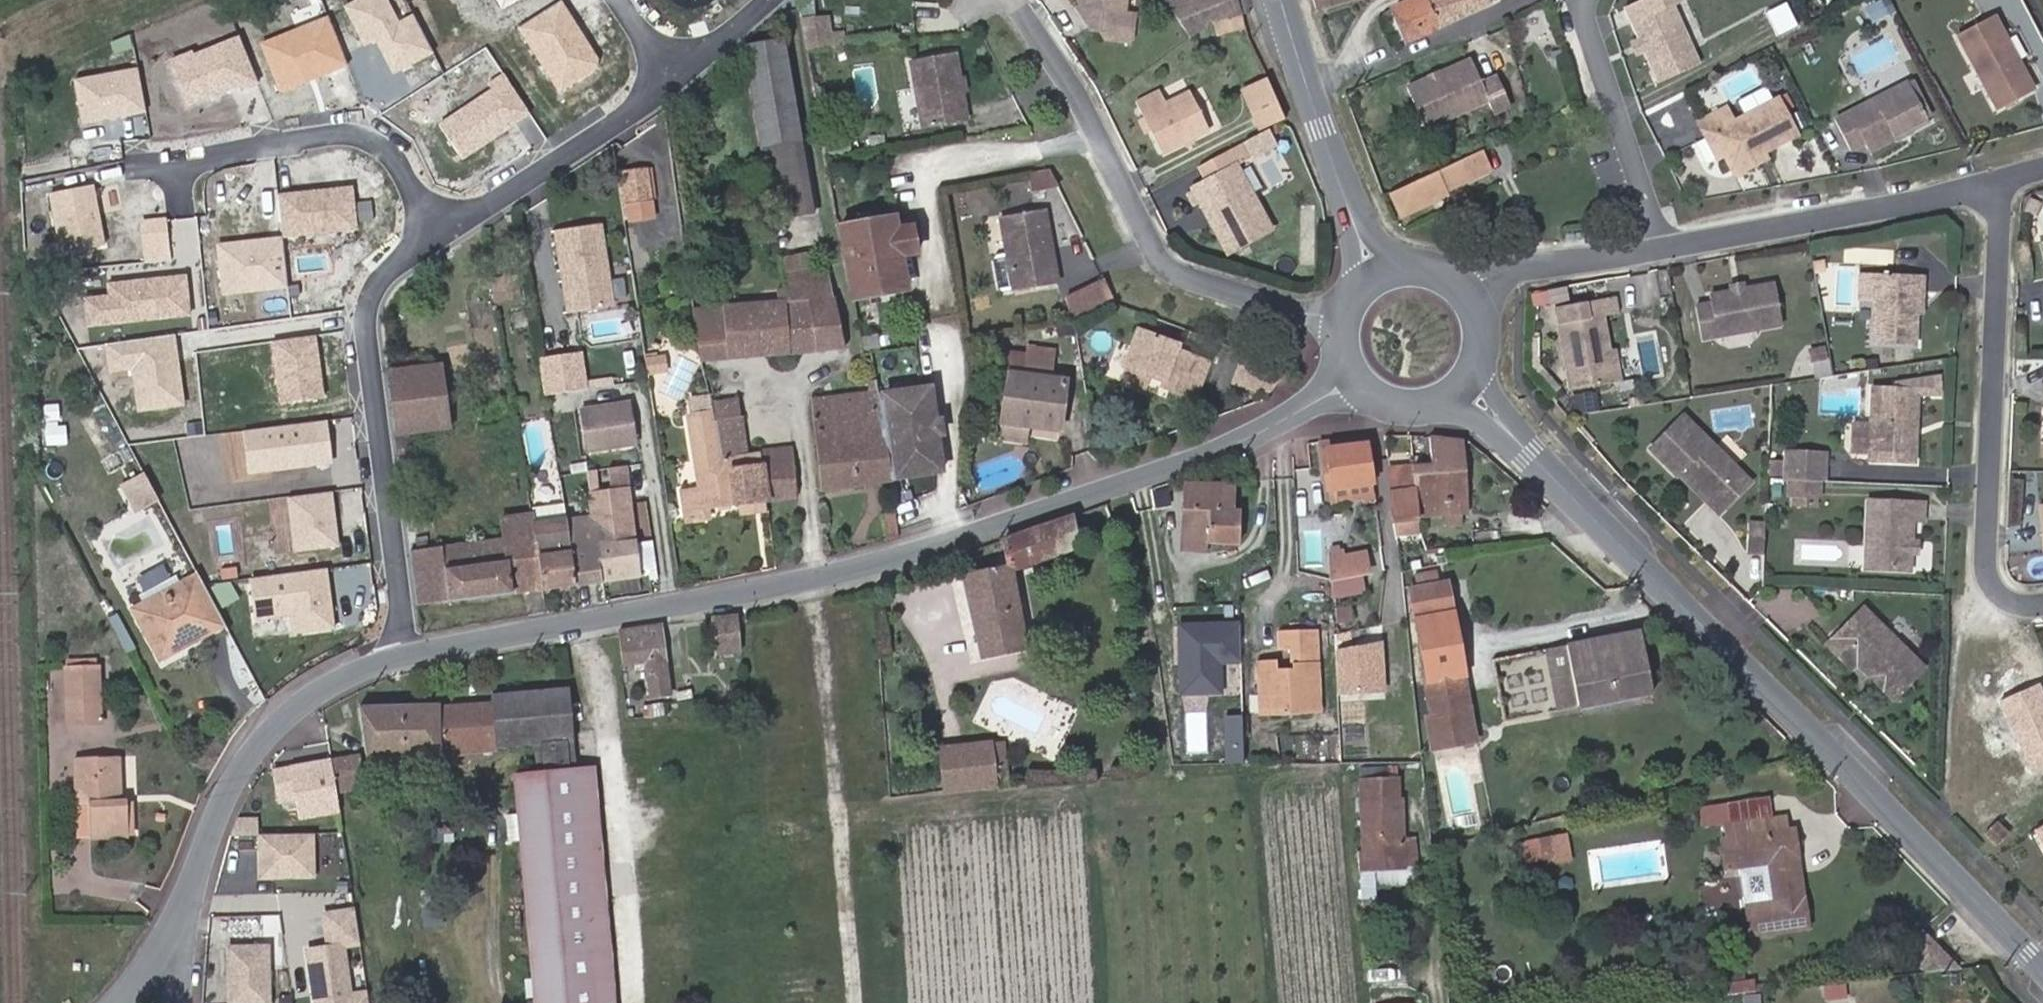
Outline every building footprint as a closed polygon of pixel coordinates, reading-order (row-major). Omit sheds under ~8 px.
[(1086,5),(1094,7),(1092,22),(1097,29),(1106,30),(1105,38),(1124,41),(1127,13),(1129,0),(1083,0),(1086,5)] [(1196,12),(1191,0),(1174,0),(1168,2),(1190,37),(1214,19),(1243,13),(1239,0),(1227,0),(1196,12)] [(1196,12),(1227,0),(1191,0),(1196,12)] [(1315,9),(1331,5),(1330,0),(1313,0),(1315,9)] [(1403,41),(1439,25),(1429,0),(1414,0),(1390,10),(1403,41)] [(1439,25),(1497,0),(1429,0),(1439,25)] [(1622,4),(1655,76),(1695,58),(1669,2),(1673,0),(1631,0),(1622,4)] [(1865,28),(1888,15),(1880,0),(1857,13),(1865,28)] [(1083,7),(1092,22),(1094,7),(1086,5),(1083,7)] [(1139,15),(1127,13),(1124,41),(1135,43),(1139,15)] [(1247,27),(1243,13),(1214,19),(1218,33),(1247,27)] [(846,50),(845,29),(832,30),(831,16),(801,18),(804,53),(846,50)] [(2033,90),(1993,18),(1955,38),(1995,111),(2033,90)] [(814,211),(783,40),(745,47),(775,216),(814,211)] [(963,125),(950,56),(909,64),(923,133),(963,125)] [(1484,82),(1473,58),(1408,85),(1427,126),(1491,99),(1497,113),(1513,105),(1499,76),(1484,82)] [(1287,120),(1269,79),(1244,91),(1264,132),(1268,130),(1287,120)] [(1904,84),(1832,120),(1847,151),(1860,144),(1863,150),(1888,137),(1922,120),(1904,84)] [(1165,103),(1159,90),(1135,102),(1161,153),(1208,130),(1189,92),(1165,103)] [(1726,105),(1699,120),(1706,136),(1714,132),(1723,151),(1724,152),(1731,166),(1763,150),(1796,133),(1777,98),(1733,120),(1726,105)] [(1922,120),(1888,137),(1892,144),(1926,126),(1922,120)] [(1264,132),(1242,143),(1250,158),(1276,145),(1268,130),(1264,132)] [(1723,151),(1714,132),(1706,136),(1695,141),(1705,160),(1723,151)] [(1763,150),(1731,166),(1735,173),(1767,156),(1763,150)] [(1422,176),(1444,166),(1439,155),(1416,165),(1422,176)] [(1422,176),(1401,186),(1412,210),(1445,194),(1444,191),(1468,180),(1459,159),(1444,166),(1422,176)] [(1270,231),(1236,167),(1194,188),(1203,203),(1210,200),(1235,247),(1270,231)] [(623,170),(627,201),(655,198),(651,168),(623,170)] [(1048,169),(1027,173),(1030,190),(1056,185),(1048,169)] [(1403,214),(1412,210),(1401,186),(1392,190),(1403,214)] [(657,217),(655,198),(627,201),(629,220),(657,217)] [(1235,247),(1210,200),(1203,203),(1228,251),(1235,247)] [(1058,283),(1044,209),(998,218),(1012,292),(1058,283)] [(904,255),(918,252),(914,226),(898,229),(895,215),(839,224),(852,298),(855,298),(911,289),(904,255)] [(614,304),(602,221),(559,227),(566,268),(573,267),(580,309),(614,304)] [(786,292),(794,351),(845,347),(835,296),(831,296),(826,267),(818,268),(815,252),(780,258),(786,292)] [(998,289),(1009,287),(1006,259),(995,260),(998,289)] [(1064,292),(1100,277),(1094,265),(1059,280),(1064,292)] [(580,309),(573,267),(566,268),(573,310),(580,309)] [(1878,301),(1880,276),(1865,275),(1863,300),(1878,301)] [(1915,348),(1917,316),(1918,292),(1923,293),(1924,277),(1880,276),(1878,301),(1875,345),(1915,348)] [(1071,324),(1075,323),(1115,301),(1104,279),(1066,298),(1071,324)] [(1702,340),(1783,324),(1775,284),(1739,289),(1740,296),(1732,297),(1731,292),(1708,295),(1710,304),(1695,306),(1702,340)] [(1568,285),(1532,290),(1534,304),(1570,298),(1568,285)] [(1740,296),(1739,289),(1739,287),(1731,288),(1731,292),(1732,297),(1740,296)] [(694,309),(701,358),(732,356),(794,351),(786,292),(778,292),(779,302),(694,309)] [(1575,390),(1617,381),(1610,350),(1604,317),(1620,314),(1617,297),(1585,302),(1588,319),(1561,324),(1575,390)] [(1588,319),(1585,302),(1558,308),(1561,324),(1588,319)] [(1164,378),(1162,384),(1196,395),(1208,360),(1185,352),(1180,357),(1173,354),(1175,349),(1177,343),(1136,329),(1124,365),(1164,378)] [(1618,349),(1610,350),(1617,381),(1624,380),(1618,349)] [(1827,365),(1825,350),(1813,352),(1815,366),(1827,365)] [(541,359),(546,392),(585,386),(580,353),(541,359)] [(1033,377),(1035,360),(1036,357),(1007,353),(1004,374),(1010,375),(1010,374),(1033,377)] [(670,369),(668,356),(648,359),(650,372),(670,369)] [(681,398),(697,365),(681,357),(665,391),(681,398)] [(1010,375),(1003,422),(1005,423),(1032,426),(1061,430),(1068,381),(1052,379),(1054,362),(1035,360),(1033,377),(1010,374),(1010,375)] [(442,365),(392,372),(400,430),(400,432),(412,430),(450,425),(442,365)] [(1268,373),(1262,392),(1270,394),(1282,377),(1268,373)] [(881,402),(877,379),(868,380),(870,391),(812,400),(823,490),(894,481),(881,402)] [(894,481),(943,467),(938,435),(925,436),(924,424),(936,422),(930,387),(881,402),(894,481)] [(1871,453),(1870,461),(1917,464),(1918,437),(1908,437),(1908,425),(1918,425),(1920,390),(1874,388),(1872,425),(1871,453)] [(688,416),(699,486),(703,508),(710,507),(737,504),(731,456),(722,456),(717,419),(714,402),(711,396),(691,399),(693,414),(688,416)] [(742,415),(738,398),(714,402),(717,419),(742,415)] [(637,443),(631,403),(582,410),(589,451),(637,443)] [(1750,477),(1686,414),(1652,446),(1678,470),(1691,457),(1730,498),(1750,477)] [(722,456),(731,456),(747,453),(742,415),(717,419),(722,456)] [(924,424),(925,436),(938,435),(936,422),(924,424)] [(43,426),(47,449),(68,446),(65,423),(43,426)] [(1032,426),(1005,423),(1002,443),(1029,446),(1032,426)] [(1872,425),(1854,424),(1853,452),(1871,453),(1872,425)] [(1908,425),(1908,437),(1918,437),(1918,425),(1908,425)] [(523,431),(531,465),(547,461),(539,427),(523,431)] [(400,432),(400,430),(396,431),(403,481),(418,479),(412,430),(400,432)] [(1453,512),(1469,510),(1464,438),(1431,433),(1431,436),(1434,462),(1414,465),(1418,516),(1453,512)] [(1328,492),(1330,491),(1375,486),(1368,435),(1322,440),(1328,492)] [(797,496),(794,447),(764,451),(769,499),(797,496)] [(1828,451),(1788,449),(1787,477),(1790,477),(1820,479),(1827,479),(1828,451)] [(737,504),(743,503),(769,499),(764,451),(747,453),(731,456),(737,504)] [(1730,498),(1691,457),(1678,470),(1720,509),(1730,498)] [(1414,465),(1388,468),(1392,519),(1418,516),(1414,465)] [(122,479),(130,509),(156,502),(148,472),(122,479)] [(1789,494),(1819,495),(1820,479),(1790,477),(1789,494)] [(1235,510),(1236,484),(1187,482),(1184,541),(1208,542),(1239,544),(1239,510),(1235,510)] [(687,521),(711,518),(710,507),(703,508),(699,486),(682,489),(687,521)] [(1376,497),(1375,486),(1330,491),(1331,504),(1376,497)] [(599,548),(637,542),(631,487),(590,492),(592,517),(595,517),(599,548)] [(769,499),(743,503),(744,511),(770,507),(769,499)] [(1912,518),(1922,519),(1923,501),(1871,499),(1867,568),(1909,570),(1910,554),(1910,541),(1912,518)] [(568,519),(566,504),(533,507),(534,513),(545,588),(577,585),(568,519)] [(1454,523),(1470,521),(1469,510),(1453,512),(1454,523)] [(412,551),(418,604),(545,588),(534,513),(503,517),(506,539),(412,551)] [(979,640),(1024,630),(1012,569),(1079,546),(1074,515),(1005,538),(1010,567),(964,575),(979,640)] [(568,519),(577,585),(603,581),(599,548),(595,517),(592,517),(568,519)] [(1765,549),(1766,519),(1750,519),(1749,549),(1765,549)] [(1343,526),(1323,527),(1324,543),(1344,542),(1343,526)] [(1303,530),(1302,566),(1321,566),(1321,530),(1303,530)] [(655,540),(637,542),(599,548),(603,581),(640,577),(640,572),(652,570),(652,577),(660,576),(655,540)] [(1184,549),(1208,551),(1208,542),(1184,541),(1184,549)] [(1919,554),(1919,542),(1910,541),(1910,554),(1919,554)] [(1334,579),(1372,571),(1367,551),(1345,556),(1344,550),(1328,553),(1334,579)] [(1418,585),(1448,580),(1446,568),(1416,573),(1418,585)] [(214,600),(200,575),(180,586),(184,593),(140,616),(162,657),(206,633),(193,609),(214,600)] [(1448,580),(1418,585),(1411,587),(1417,616),(1454,608),(1448,580)] [(136,609),(140,616),(184,593),(180,586),(136,609)] [(214,600),(193,609),(206,633),(226,623),(214,600)] [(1924,664),(1863,605),(1827,641),(1851,665),(1857,659),(1892,695),(1924,664)] [(1426,716),(1434,749),(1479,741),(1454,608),(1417,616),(1431,685),(1426,686),(1432,715),(1426,716)] [(711,620),(714,654),(721,653),(733,652),(742,652),(739,617),(711,620)] [(620,635),(624,663),(649,660),(653,696),(672,693),(663,625),(620,631),(620,635)] [(1258,660),(1259,676),(1272,676),(1272,713),(1320,712),(1317,629),(1277,630),(1278,650),(1292,650),(1293,667),(1278,667),(1278,659),(1258,660)] [(1028,647),(1024,630),(979,640),(983,657),(1028,647)] [(1638,631),(1568,644),(1575,677),(1581,705),(1650,690),(1638,631)] [(1178,634),(1161,636),(1156,637),(1160,665),(1182,661),(1178,634)] [(1559,680),(1575,677),(1568,644),(1553,647),(1559,680)] [(1541,648),(1500,658),(1514,717),(1555,707),(1541,648)] [(733,652),(721,653),(722,667),(734,666),(733,652)] [(103,724),(102,670),(67,670),(68,724),(103,724)] [(1261,714),(1272,713),(1272,676),(1259,676),(1261,714)] [(591,951),(611,950),(594,766),(577,768),(569,689),(493,695),(494,704),(499,748),(536,744),(539,772),(516,773),(536,1002),(596,1002),(591,951)] [(1060,699),(1053,713),(1071,722),(1078,707),(1060,699)] [(632,703),(632,714),(663,712),(662,701),(632,703)] [(445,753),(499,748),(494,704),(360,708),(368,755),(445,753)] [(1370,738),(1342,738),(1342,761),(1396,762),(1396,725),(1370,725),(1370,738)] [(945,790),(1008,784),(1007,774),(996,775),(992,741),(941,746),(945,790)] [(367,785),(363,755),(332,760),(337,790),(367,785)] [(122,800),(120,757),(76,758),(78,807),(90,807),(91,840),(130,839),(129,800),(122,800)] [(298,798),(301,817),(340,810),(337,790),(332,760),(273,769),(278,801),(298,798)] [(1362,778),(1389,777),(1389,765),(1362,765),(1362,778)] [(1362,867),(1364,895),(1382,894),(1381,887),(1417,886),(1415,866),(1418,866),(1416,837),(1404,837),(1403,800),(1402,800),(1401,777),(1389,777),(1362,778),(1360,778),(1365,851),(1358,851),(1359,867),(1362,867)] [(1730,822),(1773,816),(1770,796),(1727,802),(1730,822)] [(91,840),(90,807),(78,807),(80,840),(91,840)] [(1747,903),(1752,934),(1808,927),(1801,874),(1791,875),(1790,860),(1799,859),(1794,828),(1785,829),(1783,815),(1773,816),(1730,822),(1725,823),(1727,838),(1721,839),(1726,869),(1756,865),(1761,901),(1747,903)] [(2010,834),(1998,823),(1988,834),(1999,845),(2010,834)] [(336,831),(318,831),(317,873),(336,874),(336,831)] [(1570,858),(1565,835),(1542,839),(1546,863),(1570,858)] [(1790,860),(1791,875),(1801,874),(1799,859),(1790,860)] [(300,893),(297,867),(262,872),(266,898),(300,893)] [(1382,894),(1364,895),(1362,895),(1364,907),(1382,907),(1382,894)] [(306,944),(312,1002),(370,1002),(368,986),(352,988),(348,946),(360,945),(356,905),(321,909),(324,942),(306,944)] [(444,921),(443,905),(424,906),(426,923),(444,921)] [(1925,972),(1957,968),(1920,931),(1901,947),(1925,972)] [(272,942),(227,941),(226,1002),(271,1002),(272,942)] [(611,950),(591,951),(596,1002),(616,1002),(611,950)] [(1756,977),(1734,980),(1735,992),(1757,989),(1756,977)] [(1826,1001),(1849,998),(1847,981),(1824,984),(1826,1001)] [(1760,991),(1743,993),(1744,1002),(1762,1002),(1760,991)]
